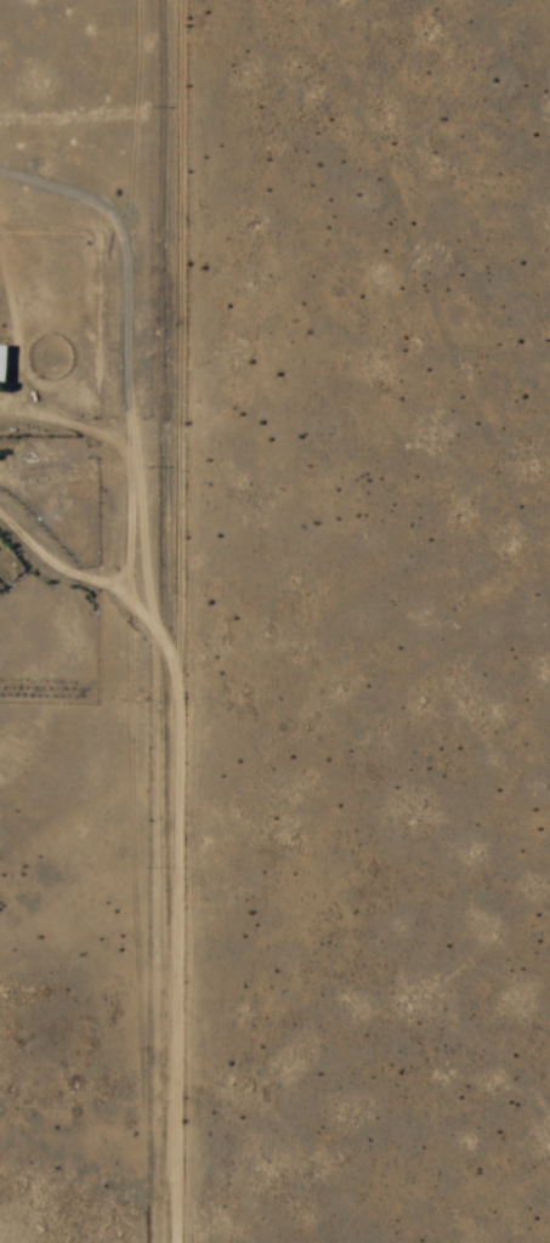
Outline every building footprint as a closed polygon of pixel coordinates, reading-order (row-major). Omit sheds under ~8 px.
[(8,384),(8,346),(0,346),(0,384),(8,384)]
